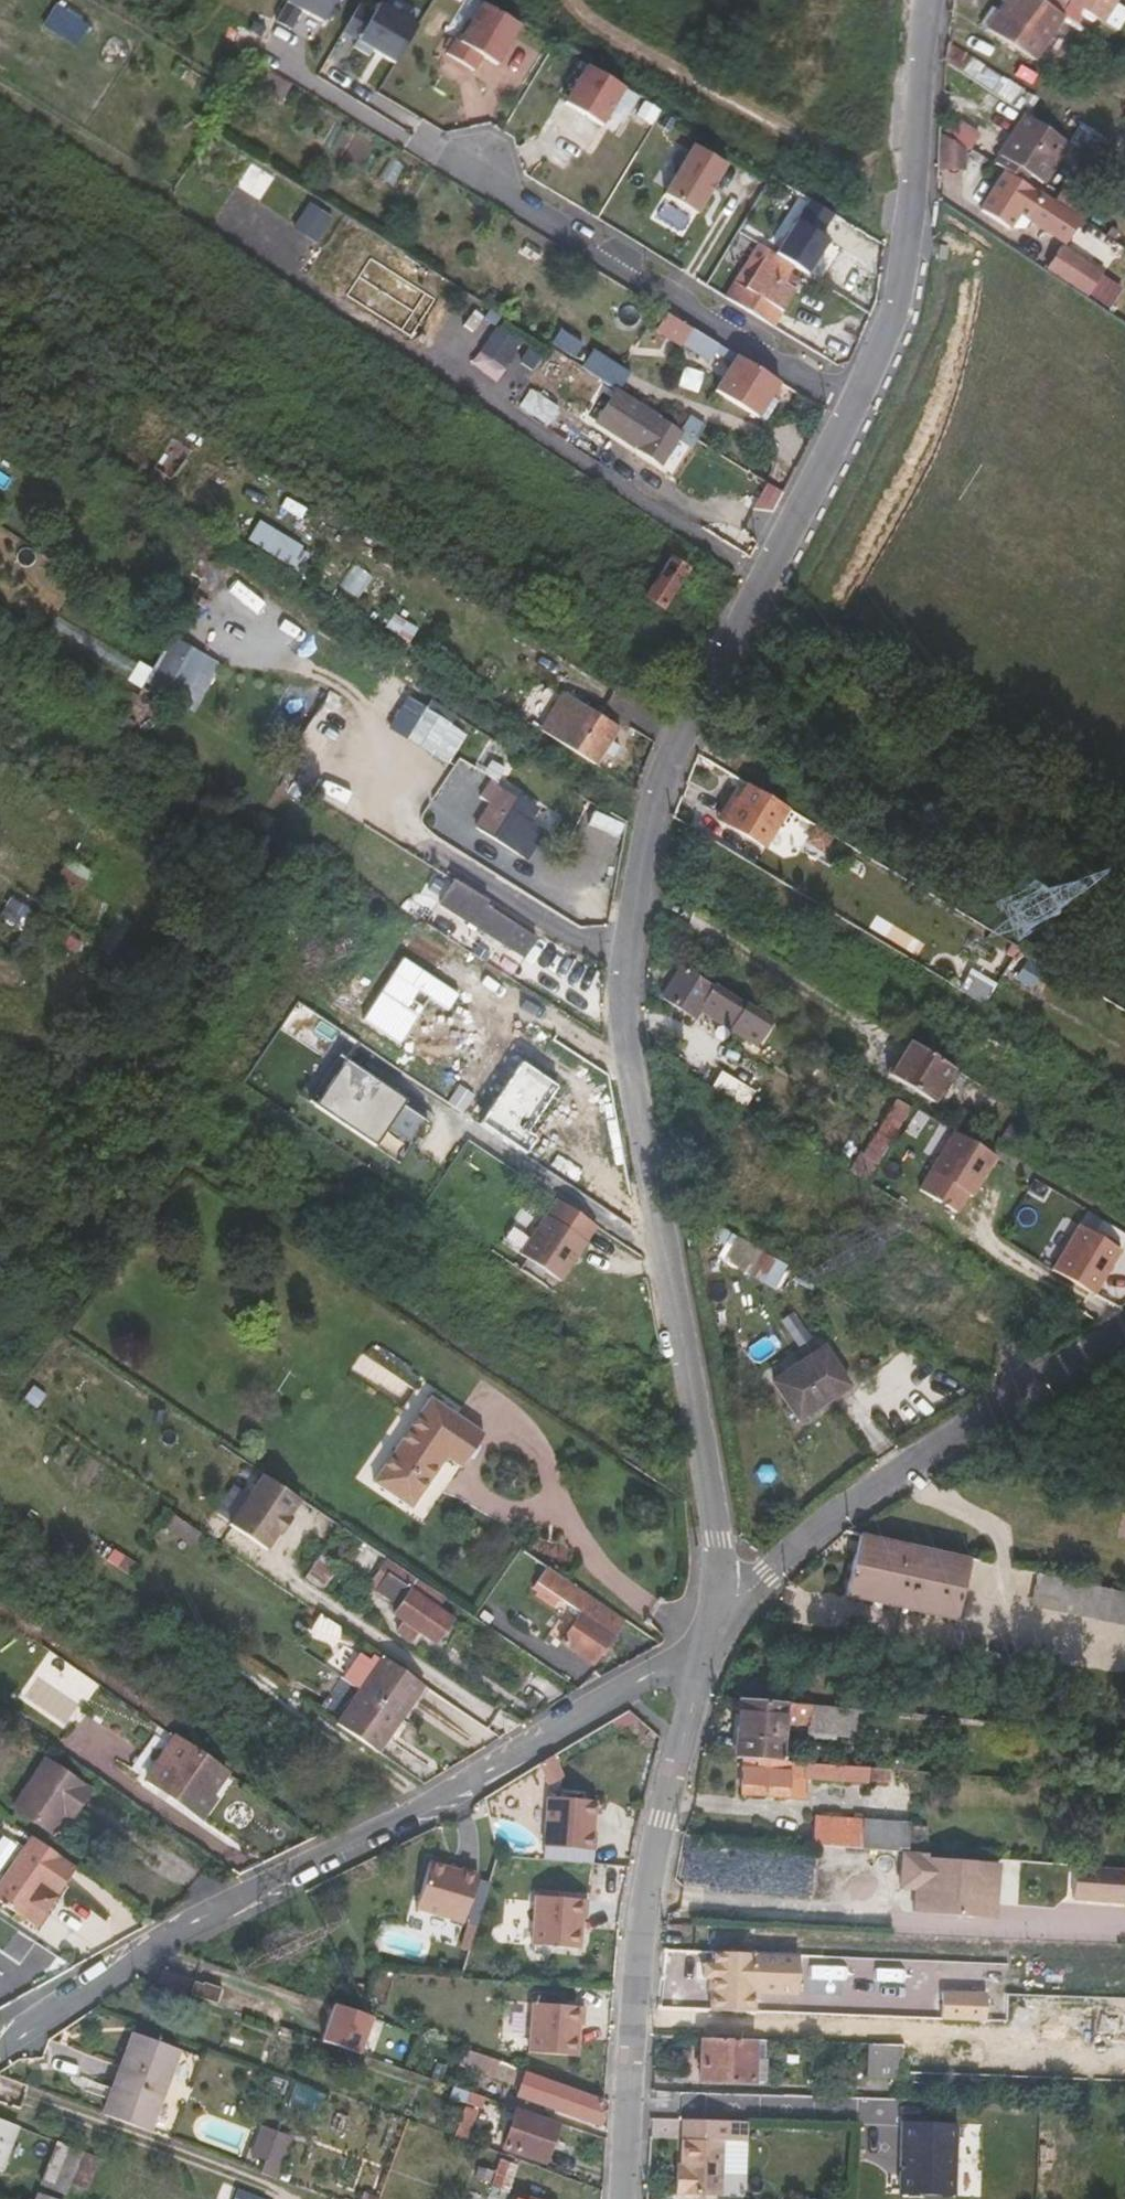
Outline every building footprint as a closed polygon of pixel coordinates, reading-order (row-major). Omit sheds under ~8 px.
[(274,21),(289,27),(298,7),(321,16),(328,0),(283,0),(274,21)] [(354,0),(337,28),(352,37),(349,43),(365,52),(368,47),(390,60),(412,23),(374,0),(369,9),(354,0)] [(480,0),(478,0),(456,37),(451,34),(442,50),(470,67),(479,53),(493,61),(516,22),(480,0)] [(1037,0),(1007,0),(984,35),(1025,59),(1055,12),(1037,0)] [(1072,2),(1062,16),(1077,26),(1084,16),(1100,27),(1103,23),(1117,0),(1073,0),(1072,2)] [(297,20),(294,34),(315,40),(319,26),(297,20)] [(1086,46),(1070,36),(1060,51),(1076,61),(1086,46)] [(625,87),(583,62),(560,100),(602,125),(625,87)] [(952,119),(945,130),(967,145),(975,133),(952,119)] [(1067,143),(1032,119),(1019,138),(1013,135),(1000,154),(1003,157),(1041,182),(1067,143)] [(939,134),(937,171),(966,174),(968,151),(939,134)] [(725,165),(694,145),(663,193),(694,213),(725,165)] [(1003,157),(998,165),(1036,189),(1041,182),(1003,157)] [(1005,173),(981,210),(1010,229),(1020,214),(1065,243),(1079,221),(1005,173)] [(774,252),(815,278),(825,262),(817,257),(828,239),(820,234),(833,214),(808,199),(774,252)] [(794,264),(759,242),(735,279),(782,309),(794,290),(792,288),(798,279),(788,273),(794,264)] [(1106,274),(1064,246),(1049,268),(1093,296),(1106,274)] [(373,259),(349,297),(404,333),(429,295),(373,259)] [(772,325),(782,309),(735,279),(724,295),(772,325)] [(429,295),(404,333),(414,339),(438,301),(429,295)] [(692,329),(667,313),(657,330),(681,345),(692,329)] [(584,342),(564,330),(556,343),(575,355),(584,342)] [(452,364),(479,381),(496,354),(470,337),(452,364)] [(736,355),(716,344),(712,350),(732,362),(736,355)] [(630,373),(593,349),(585,361),(622,384),(630,373)] [(770,376),(736,355),(732,362),(715,390),(757,416),(779,382),(770,376)] [(779,363),(770,376),(779,382),(798,393),(806,380),(779,363)] [(658,420),(660,417),(618,390),(598,422),(640,447),(658,420)] [(679,433),(658,420),(640,447),(661,460),(679,433)] [(686,570),(604,516),(594,531),(658,572),(644,594),(663,606),(686,570)] [(261,523),(248,542),(294,571),(306,552),(261,523)] [(183,668),(160,655),(143,685),(164,699),(183,668)] [(537,727),(596,764),(606,750),(614,755),(619,746),(612,741),(620,728),(599,714),(597,715),(560,692),(537,727)] [(449,766),(467,733),(406,698),(387,732),(449,766)] [(764,848),(789,808),(748,782),(724,823),(764,848)] [(486,811),(524,835),(531,824),(540,810),(502,786),(486,811)] [(514,851),(524,835),(486,811),(476,828),(514,851)] [(524,835),(532,839),(538,828),(531,824),(524,835)] [(521,856),(532,839),(524,835),(514,851),(521,856)] [(79,863),(57,850),(51,859),(73,872),(79,863)] [(485,906),(487,901),(453,880),(439,902),(522,955),(534,936),(485,906)] [(0,890),(0,896),(19,908),(25,899),(3,885),(0,890)] [(47,913),(41,922),(63,937),(69,928),(47,913)] [(682,964),(661,996),(688,1012),(698,997),(734,1017),(742,1001),(682,964)] [(953,1067),(910,1040),(889,1074),(933,1101),(953,1067)] [(310,1103),(376,1146),(388,1128),(413,1145),(428,1122),(403,1105),(393,1098),(396,1094),(340,1057),(310,1103)] [(393,1098),(403,1105),(406,1101),(396,1094),(393,1098)] [(891,1138),(912,1103),(899,1095),(877,1129),(891,1138)] [(995,1154),(954,1129),(929,1169),(970,1194),(995,1154)] [(585,1240),(546,1214),(520,1253),(559,1279),(585,1240)] [(758,1279),(772,1256),(712,1219),(703,1233),(721,1244),(723,1240),(726,1242),(718,1255),(758,1279)] [(1119,1247),(1078,1223),(1052,1267),(1093,1292),(1119,1247)] [(1040,1262),(1051,1268),(1066,1241),(1056,1235),(1040,1262)] [(847,1384),(823,1347),(774,1380),(798,1416),(847,1384)] [(486,1436),(434,1400),(377,1484),(414,1510),(453,1456),(466,1465),(486,1436)] [(300,1498),(263,1473),(229,1523),(266,1548),(278,1531),(281,1532),(292,1516),(289,1514),(300,1498)] [(847,1595),(957,1620),(971,1559),(860,1535),(847,1595)] [(387,1557),(371,1547),(362,1560),(378,1571),(387,1557)] [(141,1567),(118,1552),(112,1561),(134,1577),(141,1567)] [(446,1598),(387,1557),(378,1571),(386,1576),(375,1592),(398,1608),(411,1590),(438,1608),(446,1598)] [(624,1617),(550,1566),(534,1589),(537,1592),(536,1593),(555,1606),(560,1598),(581,1613),(562,1641),(592,1662),(624,1617)] [(1035,1592),(1059,1598),(1058,1611),(1124,1626),(1124,1594),(1099,1588),(1038,1574),(1035,1592)] [(453,1618),(438,1608),(411,1590),(398,1608),(393,1615),(402,1621),(395,1632),(411,1642),(418,1631),(435,1643),(453,1618)] [(382,1753),(429,1687),(385,1656),(340,1723),(382,1753)] [(741,1699),(735,1758),(745,1759),(782,1762),(785,1725),(812,1727),(813,1718),(828,1719),(828,1715),(828,1707),(741,1699)] [(839,1708),(828,1707),(828,1715),(839,1716),(839,1708)] [(211,1795),(226,1772),(175,1737),(147,1779),(202,1817),(216,1798),(211,1795)] [(782,1762),(745,1759),(742,1794),(806,1799),(807,1780),(891,1783),(892,1770),(782,1762)] [(88,1789),(46,1760),(13,1806),(51,1831),(64,1813),(69,1817),(88,1789)] [(1047,1782),(1028,1780),(1027,1787),(1047,1789),(1047,1782)] [(548,1797),(544,1846),(594,1851),(596,1833),(594,1832),(596,1800),(548,1797)] [(817,1818),(814,1845),(909,1852),(911,1824),(817,1818)] [(76,1867),(32,1837),(0,1884),(0,1901),(21,1915),(40,1887),(54,1898),(76,1867)] [(922,1916),(996,1922),(1001,1861),(926,1854),(922,1916)] [(464,1923),(478,1874),(461,1869),(461,1871),(430,1862),(416,1908),(464,1923)] [(1102,1869),(1063,1867),(1061,1895),(1074,1896),(1074,1904),(1102,1906),(1103,1899),(1124,1901),(1124,1870),(1102,1869)] [(588,1900),(536,1896),(532,1945),(581,1949),(583,1919),(587,1919),(588,1900)] [(799,1954),(713,1951),(713,1963),(705,1963),(704,1977),(712,1978),(711,2010),(754,2012),(755,1992),(798,1994),(799,1954)] [(943,1991),(942,2019),(983,2020),(984,1993),(943,1991)] [(585,2007),(533,2003),(529,2052),(577,2056),(580,2025),(583,2026),(585,2007)] [(376,2018),(340,2006),(327,2043),(363,2056),(376,2018)] [(114,2084),(161,2101),(180,2052),(133,2034),(114,2084)] [(742,2039),(701,2037),(701,2082),(765,2083),(766,2059),(758,2058),(758,2040),(742,2039)] [(904,2045),(872,2044),(870,2078),(901,2079),(901,2072),(904,2045)] [(500,2061),(468,2050),(463,2064),(495,2076),(500,2061)] [(553,2084),(527,2075),(520,2096),(596,2124),(605,2101),(553,2082),(553,2084)] [(454,2084),(450,2095),(482,2107),(485,2096),(454,2084)] [(465,2107),(455,2137),(466,2141),(477,2111),(465,2107)] [(558,2123),(518,2109),(504,2151),(543,2164),(558,2123)] [(685,2119),(683,2173),(677,2173),(677,2198),(692,2198),(720,2198),(721,2142),(745,2142),(746,2121),(685,2119)] [(19,2127),(0,2120),(0,2172),(3,2173),(19,2127)] [(248,2159),(277,2171),(291,2134),(263,2123),(248,2159)] [(958,2125),(902,2123),(900,2195),(955,2197),(958,2125)] [(89,2192),(103,2158),(75,2147),(59,2141),(41,2187),(66,2196),(70,2185),(89,2192)] [(500,2160),(491,2186),(508,2192),(518,2167),(500,2160)] [(230,2185),(226,2198),(267,2198),(230,2185)]
